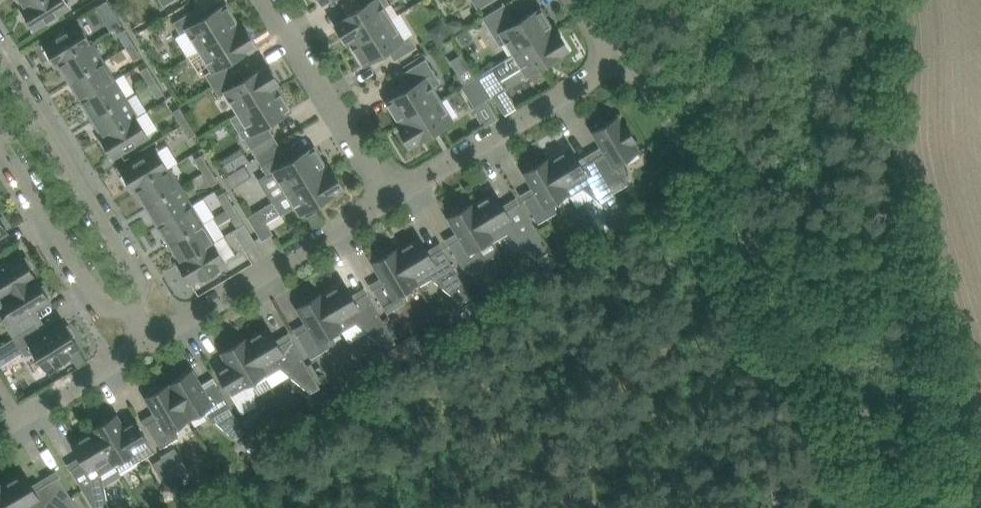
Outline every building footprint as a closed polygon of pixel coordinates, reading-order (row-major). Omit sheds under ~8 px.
[(37,0),(21,0),(25,6),(22,8),(22,9),(37,0)] [(65,0),(37,0),(22,9),(34,28),(48,19),(50,22),(57,17),(56,15),(69,6),(65,0)] [(390,19),(383,7),(390,3),(388,0),(358,0),(362,7),(339,21),(339,22),(336,24),(346,40),(349,38),(352,43),(390,19)] [(478,9),(483,6),(492,0),(473,0),(478,9)] [(108,1),(97,8),(102,16),(113,9),(111,5),(108,1)] [(553,29),(540,8),(517,22),(504,1),(503,2),(504,4),(483,17),(500,46),(507,41),(514,53),(553,29)] [(196,8),(179,19),(174,22),(181,33),(188,29),(200,49),(239,25),(226,4),(203,18),(196,8)] [(403,39),(390,19),(352,43),(365,64),(388,49),(395,60),(417,46),(410,35),(403,39)] [(454,19),(447,22),(454,33),(465,26),(461,20),(454,19)] [(428,29),(437,44),(451,35),(442,21),(428,29)] [(56,64),(92,43),(80,24),(66,32),(65,30),(58,35),(59,37),(44,46),(56,64)] [(242,30),(239,25),(200,49),(213,69),(206,73),(213,85),(235,71),(228,61),(252,47),(251,45),(254,44),(245,28),(242,30)] [(118,34),(126,47),(134,42),(126,29),(118,34)] [(566,51),(566,50),(568,48),(559,32),(556,34),(553,29),(514,53),(503,60),(512,73),(523,66),(527,74),(566,51)] [(142,56),(134,42),(126,47),(135,60),(142,56)] [(69,82),(103,61),(92,43),(56,64),(57,66),(60,63),(67,74),(65,76),(69,82)] [(463,82),(475,74),(462,53),(450,60),(463,82)] [(440,83),(427,63),(425,59),(403,73),(405,76),(411,87),(388,101),(401,122),(439,99),(433,88),(440,83)] [(82,99),(114,80),(103,61),(69,82),(73,89),(75,87),(82,99)] [(141,70),(149,83),(156,79),(148,66),(141,70)] [(241,81),(235,71),(213,85),(220,96),(226,92),(239,112),(278,88),(275,84),(278,82),(268,66),(265,68),(264,67),(241,81)] [(501,80),(492,66),(477,76),(484,88),(488,85),(494,94),(505,88),(501,80)] [(480,90),(484,88),(477,76),(461,85),(474,106),(486,99),(480,90)] [(165,93),(156,79),(149,83),(157,97),(165,93)] [(126,98),(121,90),(114,80),(82,99),(89,111),(87,113),(91,119),(126,98)] [(488,85),(484,88),(480,90),(486,99),(494,94),(488,85)] [(267,124),(290,109),(278,88),(239,112),(252,134),(245,138),(251,148),(273,134),(267,124)] [(517,106),(505,88),(494,94),(505,113),(517,106)] [(136,115),(130,105),(126,98),(91,119),(95,125),(97,124),(104,135),(101,137),(101,138),(137,116),(136,115)] [(453,120),(442,103),(439,99),(401,122),(404,127),(401,129),(410,145),(413,143),(414,144),(453,120)] [(497,118),(486,99),(474,106),(472,108),(481,123),(483,121),(485,125),(497,118)] [(173,111),(181,124),(188,120),(180,107),(173,111)] [(113,157),(143,139),(149,135),(137,116),(101,138),(113,157)] [(606,151),(594,158),(614,191),(628,183),(624,160),(638,151),(632,140),(635,138),(627,125),(624,127),(618,116),(607,123),(606,121),(596,126),(597,129),(594,131),(606,151)] [(197,133),(188,120),(181,124),(189,138),(197,133)] [(274,201),(288,192),(327,168),(314,147),(290,161),(284,151),(262,164),(268,175),(261,179),(274,201)] [(614,191),(594,158),(582,165),(572,148),(550,161),(549,161),(570,195),(584,187),(613,212),(615,211),(623,207),(614,191)] [(136,188),(169,168),(157,149),(121,171),(134,191),(137,189),(136,188)] [(196,158),(204,172),(211,167),(203,154),(196,158)] [(549,161),(550,161),(548,158),(538,164),(537,161),(527,167),(528,170),(525,172),(537,192),(525,199),(535,216),(539,222),(557,211),(555,200),(567,193),(569,196),(570,195),(549,161)] [(219,181),(211,167),(204,172),(212,185),(219,181)] [(146,207),(180,186),(169,168),(136,188),(137,189),(144,200),(142,201),(146,207)] [(301,213),(340,189),(339,188),(342,186),(332,171),(329,173),(327,168),(288,192),(274,201),(282,214),(296,205),(301,213)] [(159,224),(191,205),(180,186),(146,207),(150,214),(152,212),(159,224)] [(233,204),(225,191),(218,195),(226,209),(233,204)] [(496,193),(474,206),(473,206),(494,241),(508,232),(538,257),(547,251),(518,203),(506,210),(496,193)] [(473,206),(474,206),(472,203),(462,209),(461,206),(451,212),(453,214),(449,216),(461,237),(449,244),(463,267),(481,256),(479,245),(492,238),(494,241),(473,206)] [(242,218),(233,204),(226,209),(211,218),(215,226),(216,227),(217,227),(231,218),(232,218),(235,222),(242,218)] [(168,244),(203,223),(191,205),(159,224),(166,236),(164,238),(168,244)] [(273,233),(259,210),(248,216),(262,240),(273,233)] [(8,231),(6,227),(8,226),(2,216),(0,217),(0,235),(8,231)] [(214,242),(203,223),(168,244),(172,251),(174,249),(181,260),(182,261),(214,242)] [(257,243),(247,226),(245,223),(233,230),(246,250),(257,243)] [(420,238),(398,251),(418,286),(432,277),(462,302),(472,296),(443,248),(431,255),(420,238)] [(226,260),(215,243),(214,242),(182,261),(181,260),(178,262),(190,282),(202,275),(204,278),(219,269),(217,266),(226,260)] [(398,251),(397,248),(387,254),(386,251),(376,257),(377,259),(374,261),(386,281),(374,288),(388,312),(406,301),(404,290),(416,283),(418,286),(398,251)] [(30,267),(33,266),(27,256),(24,258),(22,254),(3,266),(0,262),(0,299),(2,297),(36,276),(30,267)] [(42,286),(36,276),(2,297),(10,310),(3,319),(14,337),(37,323),(30,311),(50,299),(48,295),(50,294),(44,284),(42,286)] [(396,341),(377,310),(367,293),(355,300),(345,283),(323,296),(322,296),(341,327),(340,328),(342,331),(357,322),(365,329),(387,347),(396,341)] [(322,296),(323,296),(321,293),(311,299),(310,296),(300,302),(301,304),(298,306),(310,326),(298,334),(312,357),(330,346),(328,335),(340,328),(341,327),(322,296)] [(0,346),(0,364),(22,351),(25,355),(36,353),(45,367),(55,361),(57,364),(70,356),(68,353),(79,346),(72,335),(75,334),(69,324),(66,326),(64,322),(44,334),(37,323),(14,337),(0,346)] [(269,328),(247,341),(265,372),(265,373),(267,376),(281,367),(289,374),(311,392),(320,386),(291,337),(279,345),(269,328)] [(412,334),(400,341),(409,356),(421,349),(412,334)] [(229,362),(217,369),(222,379),(233,396),(242,412),(257,404),(255,395),(253,380),(265,373),(265,372),(247,341),(245,338),(236,344),(234,341),(225,347),(226,349),(222,351),(229,362)] [(407,356),(400,344),(388,351),(395,363),(407,356)] [(179,377),(169,383),(190,417),(203,410),(237,436),(245,432),(230,406),(216,382),(204,390),(192,370),(188,372),(187,369),(177,375),(179,377)] [(190,417),(169,383),(160,388),(159,386),(149,392),(150,394),(147,396),(159,416),(147,423),(161,447),(179,436),(177,425),(190,417)] [(320,402),(321,409),(335,401),(327,389),(322,392),(325,399),(320,402)] [(318,410),(320,397),(306,395),(305,408),(318,410)] [(253,410),(241,418),(248,430),(260,422),(253,410)] [(103,422),(93,428),(95,431),(96,431),(116,465),(122,474),(138,464),(136,462),(154,451),(150,445),(140,427),(134,417),(122,425),(116,414),(113,416),(111,414),(102,420),(103,422)] [(71,469),(81,486),(95,507),(109,507),(104,485),(122,475),(122,474),(116,465),(96,431),(95,431),(73,444),(83,461),(71,469)] [(254,438),(245,443),(250,452),(259,447),(254,438)] [(174,447),(161,454),(163,458),(172,474),(186,466),(174,447)] [(163,458),(155,463),(167,482),(175,478),(172,474),(163,458)] [(59,475),(35,490),(25,473),(3,486),(1,483),(0,484),(0,507),(79,507),(59,475)]
